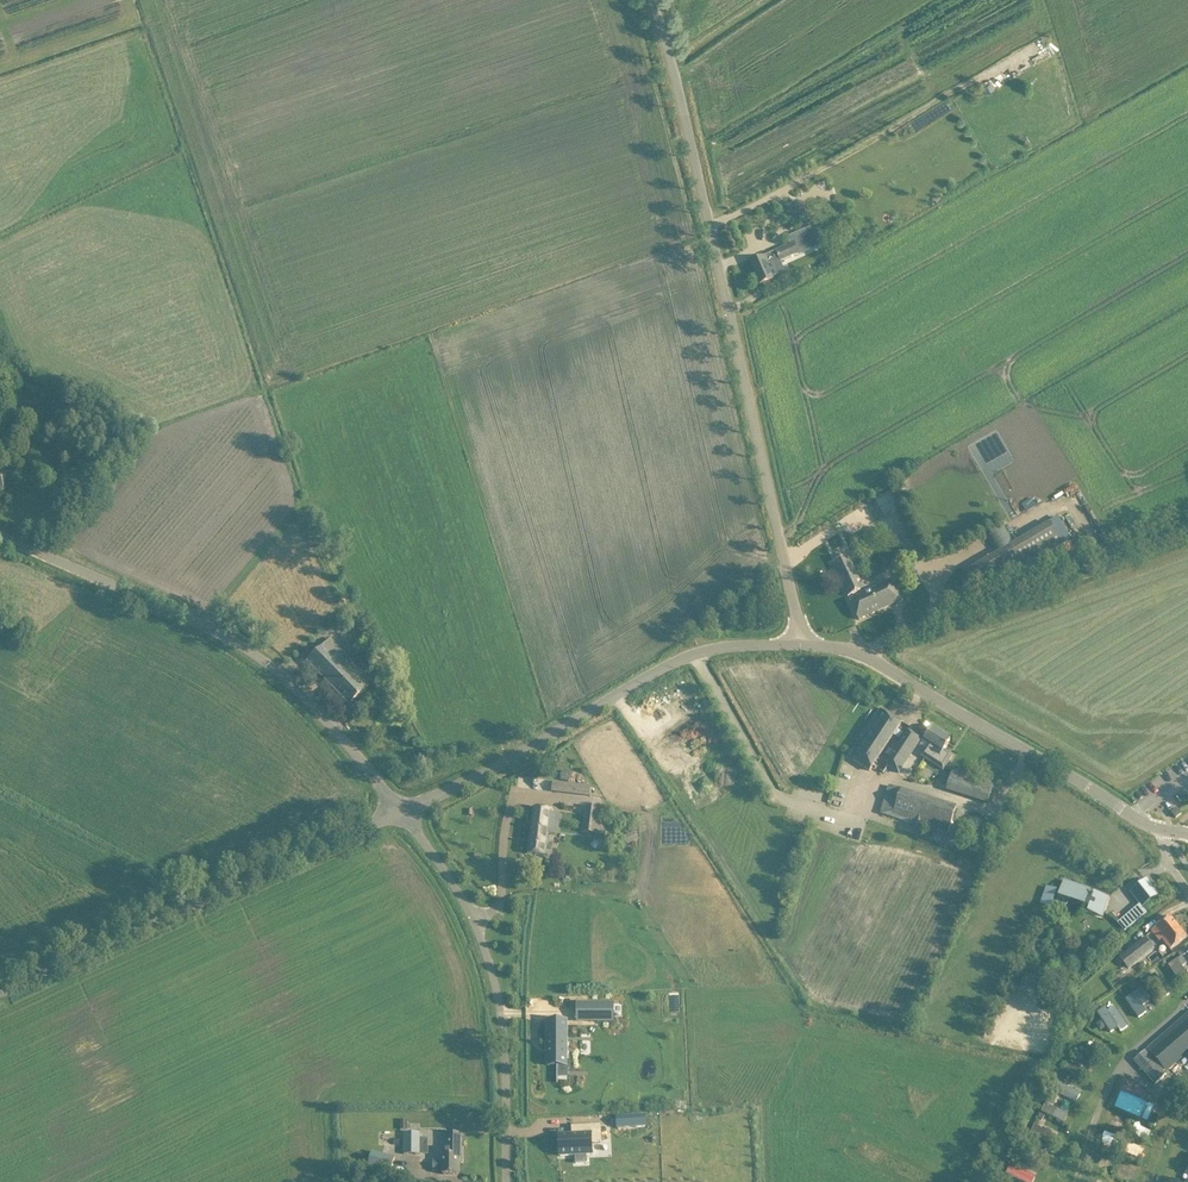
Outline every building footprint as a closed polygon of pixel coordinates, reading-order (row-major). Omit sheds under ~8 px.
[(989,83),(982,87),(985,93),(993,89),(989,83)] [(853,195),(859,206),(868,201),(862,190),(853,195)] [(821,209),(826,219),(838,212),(833,203),(821,209)] [(791,204),(785,206),(791,222),(798,219),(791,204)] [(842,216),(847,225),(860,218),(855,209),(842,216)] [(798,214),(800,218),(802,224),(809,221),(806,214),(805,211),(798,214)] [(751,262),(761,285),(773,280),(766,264),(771,262),(779,259),(780,262),(799,254),(799,253),(821,243),(824,248),(831,245),(828,239),(832,237),(828,227),(775,251),(768,255),(751,262)] [(37,396),(48,401),(51,393),(40,389),(37,396)] [(9,454),(5,463),(15,468),(19,459),(9,454)] [(889,491),(874,499),(883,515),(898,507),(895,502),(891,496),(889,491)] [(895,502),(900,499),(897,493),(891,496),(895,502)] [(1057,516),(1049,521),(1062,542),(1063,543),(1071,538),(1057,516)] [(968,570),(980,591),(1062,542),(1049,521),(968,570)] [(848,556),(833,563),(848,597),(860,591),(856,583),(860,581),(848,556)] [(901,601),(892,580),(850,600),(859,620),(901,601)] [(306,662),(349,706),(371,684),(343,654),(344,653),(330,639),(306,662)] [(854,761),(870,771),(902,723),(886,712),(854,761)] [(922,756),(944,770),(953,756),(945,750),(952,739),(933,726),(923,742),(928,746),(922,756)] [(887,765),(899,773),(921,739),(909,731),(887,765)] [(946,790),(988,803),(994,784),(953,771),(946,790)] [(591,786),(554,782),(552,791),(553,791),(553,789),(589,794),(589,796),(590,796),(591,786)] [(956,811),(957,807),(890,786),(881,813),(948,835),(952,821),(962,824),(965,814),(956,811)] [(588,807),(584,833),(605,836),(608,810),(588,807)] [(528,854),(545,856),(551,811),(534,809),(528,854)] [(1172,813),(1176,818),(1181,814),(1180,812),(1177,809),(1172,813)] [(1108,898),(1094,894),(1093,895),(1088,894),(1090,890),(1064,881),(1060,894),(1059,897),(1058,898),(1085,907),(1085,906),(1089,908),(1088,912),(1092,914),(1092,913),(1102,917),(1103,912),(1104,912),(1106,905),(1106,904),(1106,903),(1107,904),(1108,898)] [(1132,893),(1143,907),(1158,895),(1147,881),(1132,893)] [(1166,940),(1164,942),(1170,950),(1186,937),(1170,917),(1152,931),(1160,941),(1164,938),(1166,940)] [(1120,958),(1129,969),(1154,949),(1145,938),(1120,958)] [(1178,953),(1181,957),(1187,952),(1185,948),(1178,953)] [(1169,966),(1182,985),(1187,981),(1187,977),(1181,967),(1186,964),(1182,958),(1169,966)] [(1149,973),(1140,979),(1143,983),(1148,980),(1162,999),(1169,994),(1155,975),(1151,977),(1149,973)] [(1141,990),(1126,1000),(1139,1019),(1140,1018),(1147,1013),(1143,1007),(1145,1006),(1150,1003),(1143,993),(1141,990)] [(614,1004),(588,1004),(588,1021),(614,1021),(614,1004)] [(1102,1008),(1099,1004),(1092,1009),(1095,1013),(1102,1008)] [(1105,1009),(1098,1014),(1111,1033),(1118,1028),(1120,1032),(1128,1027),(1115,1008),(1108,1013),(1105,1009)] [(567,1019),(548,1019),(548,1064),(559,1064),(559,1059),(567,1059),(567,1019)] [(1187,1050),(1187,1051),(1187,1021),(1159,1046),(1155,1042),(1146,1049),(1164,1070),(1187,1050)] [(1134,1060),(1155,1084),(1166,1074),(1145,1050),(1134,1060)] [(1052,1090),(1076,1102),(1081,1092),(1057,1081),(1052,1090)] [(1118,1090),(1113,1107),(1149,1119),(1154,1101),(1118,1090)] [(1058,1095),(1053,1093),(1049,1101),(1054,1103),(1058,1095)] [(1149,1125),(1154,1127),(1159,1117),(1153,1114),(1149,1125)] [(572,1135),(559,1136),(560,1156),(576,1156),(576,1164),(587,1163),(586,1155),(593,1155),(592,1142),(602,1141),(601,1125),(575,1127),(575,1133),(572,1133),(572,1135)] [(1137,1126),(1135,1135),(1150,1139),(1152,1130),(1137,1126)] [(420,1154),(420,1151),(420,1139),(420,1133),(403,1133),(403,1154),(420,1154)] [(1110,1133),(1106,1144),(1116,1147),(1120,1136),(1110,1133)] [(443,1171),(443,1175),(458,1175),(458,1159),(462,1159),(462,1134),(445,1134),(445,1155),(443,1155),(443,1162),(433,1162),(433,1171),(443,1171)] [(390,1172),(394,1157),(371,1151),(367,1166),(390,1172)] [(1117,1175),(1127,1178),(1130,1169),(1120,1166),(1117,1175)]
